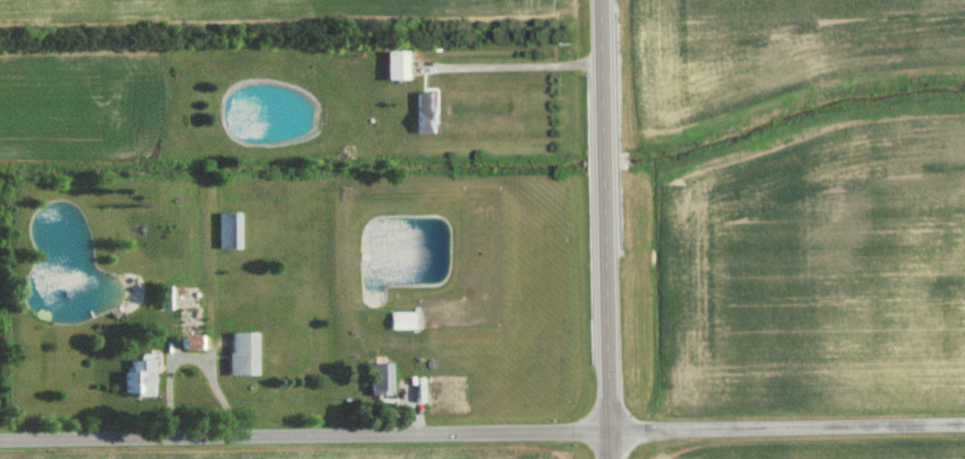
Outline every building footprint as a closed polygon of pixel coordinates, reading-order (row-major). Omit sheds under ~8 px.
[(406,80),(405,52),(384,52),(385,80),(406,80)] [(413,133),(441,134),(441,112),(436,112),(436,94),(414,93),(413,133)] [(386,313),(387,330),(417,329),(417,313),(386,313)] [(177,338),(177,350),(201,349),(201,337),(177,338)] [(149,360),(125,361),(125,370),(119,370),(120,396),(150,395),(149,360)] [(369,397),(389,396),(388,364),(368,365),(369,397)]
